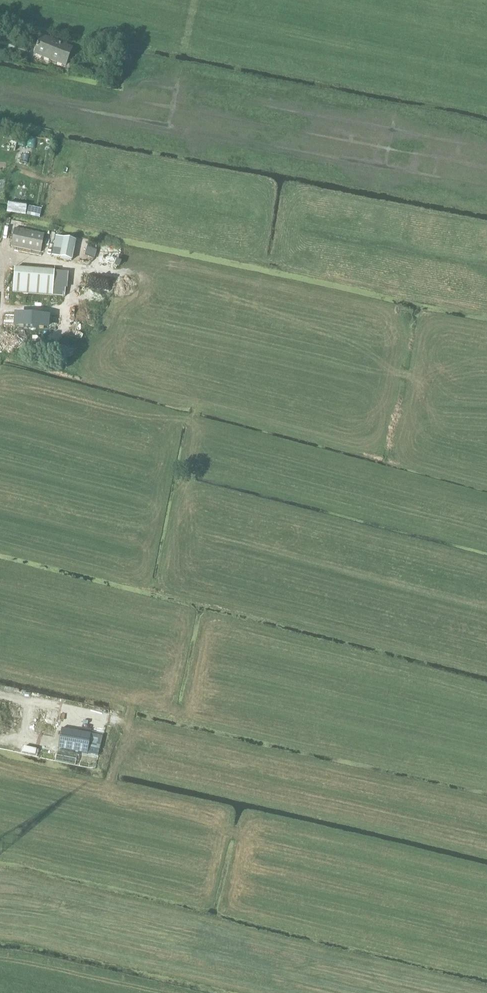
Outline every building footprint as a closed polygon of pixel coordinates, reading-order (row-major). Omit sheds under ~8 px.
[(66,67),(74,48),(41,35),(34,54),(66,67)] [(9,203),(8,211),(26,214),(27,205),(9,203)] [(29,207),(27,215),(40,218),(42,209),(29,207)] [(41,252),(45,234),(15,228),(11,246),(41,252)] [(56,237),(54,249),(62,251),(61,258),(72,260),(76,240),(56,237)] [(14,269),(13,293),(66,295),(66,289),(68,289),(69,271),(14,269)] [(19,314),(18,327),(45,329),(46,316),(19,314)] [(34,732),(54,737),(56,727),(37,722),(34,732)] [(62,729),(58,749),(88,754),(91,734),(62,729)] [(56,761),(75,765),(77,755),(58,751),(56,761)]
